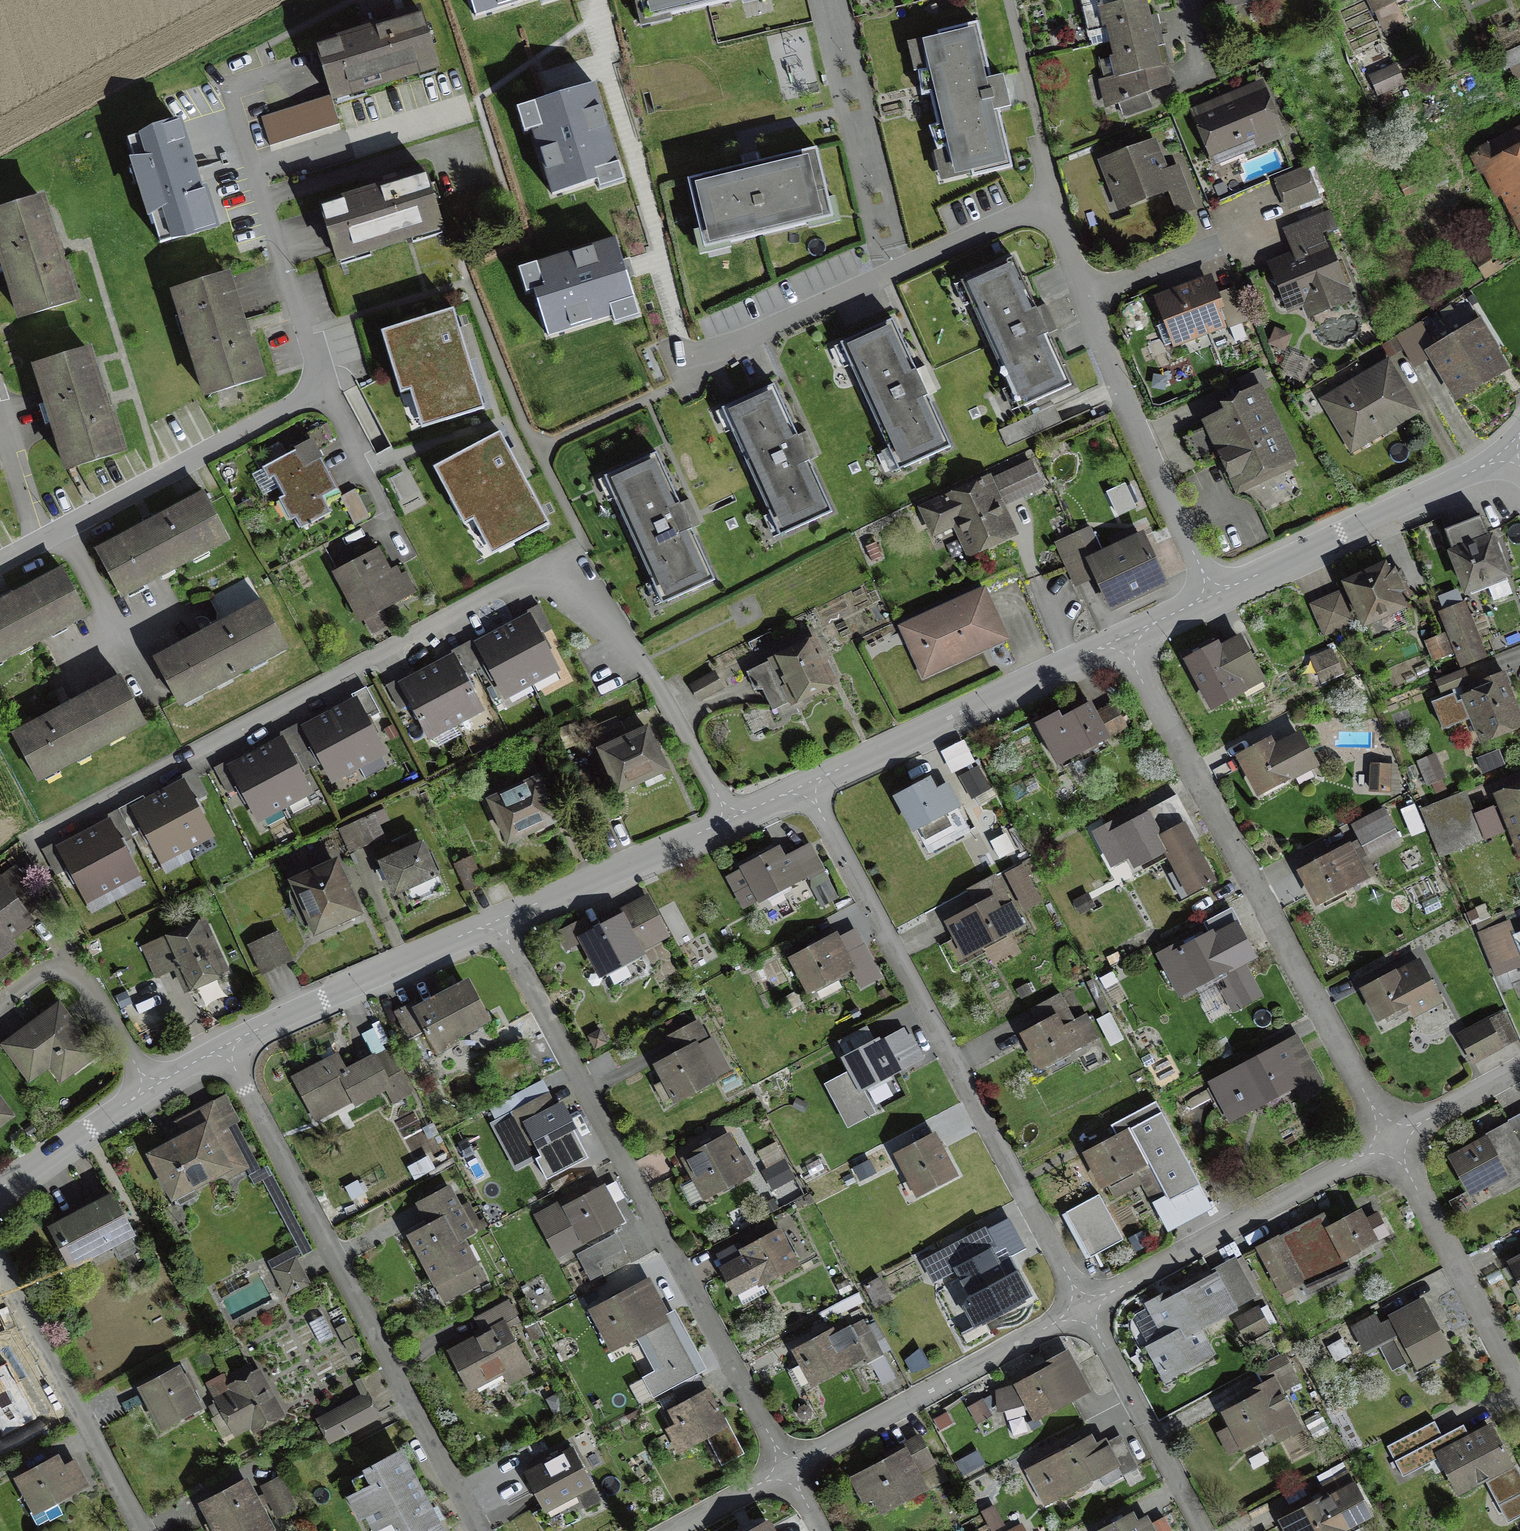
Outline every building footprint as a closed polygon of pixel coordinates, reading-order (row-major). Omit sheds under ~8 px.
[(475,16),(528,0),(470,0),(475,16)] [(643,11),(668,5),(670,15),(731,0),(640,0),(643,11)] [(1089,30),(1107,26),(1111,42),(1150,32),(1143,0),(1133,0),(1129,1),(1129,0),(1082,0),(1089,30)] [(1377,15),(1412,0),(1370,0),(1377,15)] [(419,10),(316,40),(333,94),(435,64),(419,10)] [(999,110),(1011,107),(1003,75),(991,78),(977,22),(937,32),(941,47),(924,49),(926,70),(918,71),(921,95),(930,94),(937,124),(929,127),(937,150),(945,147),(952,167),(969,161),(973,176),(1013,166),(999,110)] [(1150,32),(1111,42),(1120,76),(1099,81),(1105,105),(1117,102),(1120,115),(1150,108),(1145,90),(1169,84),(1164,66),(1159,67),(1150,32)] [(1501,57),(1510,76),(1519,71),(1519,48),(1501,57)] [(619,163),(594,84),(535,103),(543,127),(532,131),(552,195),(597,181),(594,171),(619,163)] [(1259,84),(1193,111),(1213,160),(1279,133),(1259,84)] [(179,124),(129,139),(161,239),(210,223),(179,124)] [(1476,155),(1495,194),(1505,190),(1519,220),(1519,133),(1476,155)] [(1152,142),(1102,162),(1111,185),(1101,189),(1110,210),(1168,186),(1179,213),(1193,207),(1176,166),(1164,171),(1152,142)] [(831,208),(816,148),(687,179),(702,239),(727,233),(729,243),(808,224),(806,214),(831,208)] [(1305,171),(1278,181),(1288,206),(1314,195),(1305,171)] [(424,172),(322,202),(337,256),(440,226),(424,172)] [(0,210),(0,251),(20,312),(72,295),(40,197),(0,210)] [(1325,215),(1286,231),(1297,257),(1271,268),(1288,306),(1301,301),(1307,315),(1346,298),(1319,234),(1331,229),(1325,215)] [(609,306),(634,298),(615,238),(536,263),(544,288),(534,291),(548,336),(612,316),(609,306)] [(1490,242),(1471,253),(1485,276),(1514,258),(1505,243),(1495,250),(1490,242)] [(1014,258),(962,281),(1019,407),(1071,384),(1014,258)] [(225,275),(176,290),(206,390),(255,375),(225,275)] [(1209,279),(1158,300),(1175,341),(1225,321),(1228,327),(1247,319),(1235,289),(1217,297),(1209,279)] [(418,430),(499,406),(468,304),(387,328),(418,430)] [(897,469),(950,446),(893,319),(840,343),(897,469)] [(1475,325),(1429,352),(1453,394),(1500,367),(1475,325)] [(88,349),(36,365),(67,464),(119,448),(88,349)] [(1386,365),(1325,400),(1352,446),(1413,410),(1386,365)] [(775,385),(723,408),(781,535),(832,512),(775,385)] [(1205,429),(1184,439),(1196,463),(1219,452),(1235,483),(1289,457),(1255,388),(1223,403),(1225,408),(1200,420),(1205,429)] [(279,446),(257,457),(266,474),(272,471),(283,494),(327,471),(316,451),(329,445),(322,432),(282,452),(279,446)] [(559,518),(510,432),(447,468),(496,553),(559,518)] [(655,454),(605,477),(663,602),(713,578),(655,454)] [(1029,461),(923,508),(934,533),(955,523),(968,551),(1008,533),(996,507),(1040,487),(1029,461)] [(327,471),(283,494),(300,527),(330,512),(322,496),(336,488),(327,471)] [(354,491),(341,498),(355,523),(368,516),(354,491)] [(203,495),(98,550),(120,592),(225,538),(203,495)] [(1482,517),(1445,532),(1465,585),(1503,571),(1482,517)] [(1087,531),(1058,544),(1075,583),(1095,574),(1109,604),(1161,581),(1141,537),(1099,556),(1087,531)] [(378,550),(337,570),(361,618),(413,593),(403,573),(393,578),(378,550)] [(1386,566),(1347,583),(1364,621),(1403,604),(1386,566)] [(0,604),(0,656),(84,614),(63,572),(0,604)] [(981,593),(901,629),(921,674),(1001,639),(981,593)] [(1342,593),(1327,600),(1338,626),(1353,620),(1342,593)] [(1327,600),(1313,606),(1326,633),(1338,626),(1327,600)] [(1462,604),(1441,613),(1461,664),(1482,656),(1462,604)] [(261,605),(157,659),(178,699),(282,645),(261,605)] [(528,618),(505,631),(531,681),(554,668),(545,651),(550,649),(542,633),(538,636),(528,618)] [(505,631),(480,644),(489,661),(483,664),(492,680),(497,678),(506,694),(531,681),(505,631)] [(1439,635),(1425,641),(1432,659),(1446,653),(1439,635)] [(1214,642),(1185,657),(1209,706),(1260,680),(1238,638),(1218,649),(1214,642)] [(812,643),(750,673),(768,711),(830,681),(812,643)] [(452,659),(429,672),(455,721),(478,709),(469,692),(474,689),(466,674),(461,676),(452,659)] [(1464,670),(1438,680),(1443,693),(1469,682),(1464,670)] [(429,672),(403,685),(413,702),(407,705),(416,721),(421,718),(430,735),(455,721),(429,672)] [(716,675),(694,685),(699,698),(722,688),(716,675)] [(1502,675),(1465,690),(1482,735),(1519,721),(1502,675)] [(120,680),(15,734),(37,776),(142,722),(120,680)] [(356,703),(332,715),(358,765),(382,753),(373,736),(377,733),(369,718),(378,713),(365,689),(352,696),(356,703)] [(1086,701),(1038,724),(1057,762),(1125,729),(1113,704),(1093,713),(1086,701)] [(332,715),(307,729),(303,722),(291,728),(312,769),(324,762),(333,779),(358,765),(332,715)] [(646,730),(603,748),(620,788),(663,769),(646,730)] [(1270,740),(1239,756),(1258,793),(1313,764),(1298,736),(1274,748),(1270,740)] [(280,742),(256,754),(283,804),(306,792),(297,775),(302,772),(294,757),(289,759),(280,742)] [(256,754),(231,767),(240,785),(235,788),(243,804),(249,801),(257,817),(283,804),(256,754)] [(1435,755),(1418,763),(1427,782),(1444,775),(1435,755)] [(1393,767),(1372,767),(1371,791),(1392,792),(1393,767)] [(973,772),(961,778),(973,798),(985,791),(973,772)] [(535,782),(491,800),(508,838),(551,819),(535,782)] [(927,782),(896,798),(918,844),(951,828),(944,813),(957,806),(947,785),(932,792),(927,782)] [(184,784),(160,796),(186,846),(210,834),(201,817),(205,814),(197,799),(193,801),(184,784)] [(1501,797),(1519,842),(1519,789),(1501,797)] [(1465,793),(1421,809),(1439,855),(1495,833),(1486,810),(1473,815),(1465,793)] [(160,796),(135,810),(144,827),(139,830),(147,846),(152,843),(161,859),(186,846),(160,796)] [(381,811),(339,828),(348,850),(381,837),(376,825),(386,821),(381,811)] [(1383,811),(1356,824),(1369,852),(1396,839),(1383,811)] [(1117,823),(1098,833),(1121,873),(1163,848),(1159,841),(1146,817),(1122,831),(1117,823)] [(110,823),(86,836),(112,885),(136,873),(127,856),(131,854),(123,838),(119,841),(110,823)] [(1186,827),(1159,841),(1163,848),(1187,891),(1213,876),(1186,827)] [(86,836),(61,849),(70,866),(64,869),(73,885),(78,882),(87,899),(112,885),(86,836)] [(422,845),(382,862),(395,892),(408,886),(415,902),(442,891),(422,845)] [(809,845),(795,852),(798,859),(807,877),(821,870),(809,845)] [(1347,847),(1299,871),(1316,903),(1363,879),(1347,847)] [(777,850),(745,866),(762,899),(807,877),(798,859),(785,865),(777,850)] [(473,859),(457,866),(467,888),(482,882),(473,859)] [(335,864),(294,882),(315,929),(356,911),(335,864)] [(1019,869),(1006,876),(1025,910),(1038,902),(1019,869)] [(12,947),(6,939),(30,922),(0,882),(0,955),(12,947)] [(1004,893),(949,922),(966,954),(1021,926),(1004,893)] [(583,920),(558,934),(565,947),(580,939),(597,971),(660,936),(642,903),(590,932),(583,920)] [(1477,936),(1495,977),(1519,966),(1519,957),(1513,940),(1511,937),(1506,924),(1477,936)] [(202,925),(146,948),(158,976),(177,968),(185,988),(222,973),(202,925)] [(1511,937),(1513,940),(1519,957),(1519,933),(1511,937)] [(279,934),(249,946),(260,973),(290,961),(279,934)] [(1181,943),(1158,956),(1178,993),(1214,973),(1233,1008),(1259,994),(1240,960),(1250,954),(1240,934),(1217,946),(1213,938),(1186,952),(1181,943)] [(833,937),(794,957),(810,989),(849,968),(833,937)] [(1392,973),(1362,988),(1378,1020),(1406,1006),(1410,1013),(1437,1000),(1420,967),(1395,979),(1392,973)] [(420,1007),(417,1002),(397,1012),(409,1035),(424,1027),(436,1050),(486,1024),(465,984),(420,1007)] [(1024,1035),(1041,1065),(1097,1034),(1087,1015),(1071,1023),(1056,996),(1032,1009),(1041,1025),(1024,1035)] [(57,1011),(10,1046),(31,1074),(46,1063),(57,1079),(90,1055),(57,1011)] [(1123,1038),(1110,1014),(1098,1020),(1111,1044),(1123,1038)] [(1487,1023),(1461,1037),(1473,1059),(1507,1041),(1496,1019),(1487,1023)] [(680,1052),(657,1064),(673,1096),(723,1071),(698,1022),(671,1036),(680,1052)] [(902,1030),(844,1059),(859,1087),(917,1058),(902,1030)] [(1294,1041),(1210,1087),(1227,1119),(1292,1083),(1300,1098),(1320,1087),(1294,1041)] [(517,1046),(489,1060),(503,1087),(530,1073),(517,1046)] [(336,1056),(295,1078),(315,1115),(349,1096),(353,1103),(385,1086),(394,1102),(410,1093),(387,1050),(345,1073),(336,1056)] [(1150,1117),(1085,1152),(1104,1186),(1145,1164),(1162,1196),(1178,1187),(1183,1197),(1201,1188),(1159,1113),(1164,1110),(1156,1095),(1142,1102),(1150,1117)] [(547,1098),(515,1115),(538,1157),(577,1137),(561,1107),(553,1111),(547,1098)] [(184,1136),(151,1154),(174,1199),(243,1163),(212,1105),(178,1123),(184,1136)] [(1451,1155),(1470,1189),(1484,1182),(1492,1195),(1519,1180),(1519,1143),(1519,1141),(1519,1140),(1519,1118),(1451,1155)] [(727,1138),(687,1158),(706,1195),(746,1175),(727,1138)] [(933,1138),(899,1155),(917,1191),(951,1174),(933,1138)] [(872,1156),(851,1167),(857,1178),(878,1167),(872,1156)] [(783,1169),(768,1188),(784,1201),(800,1182),(783,1169)] [(551,1215),(569,1248),(620,1220),(603,1188),(551,1215)] [(435,1222),(407,1236),(438,1299),(480,1278),(460,1238),(470,1233),(449,1189),(425,1201),(435,1222)] [(112,1195),(53,1225),(72,1261),(131,1230),(112,1195)] [(1097,1197),(1066,1213),(1088,1255),(1119,1239),(1097,1197)] [(1322,1216),(1279,1238),(1301,1280),(1386,1237),(1377,1220),(1366,1226),(1359,1212),(1328,1228),(1322,1216)] [(954,1275),(970,1305),(962,1309),(974,1332),(1032,1301),(1018,1275),(1007,1280),(991,1251),(994,1249),(984,1230),(922,1264),(934,1285),(954,1275)] [(748,1256),(724,1267),(736,1293),(794,1265),(779,1233),(744,1249),(748,1256)] [(593,1248),(580,1255),(594,1280),(628,1262),(614,1237),(593,1248)] [(1279,1238),(1260,1246),(1282,1292),(1301,1280),(1294,1266),(1279,1238)] [(1511,1263),(1519,1280),(1519,1258),(1511,1263)] [(293,1261),(272,1271),(284,1296),(305,1286),(293,1261)] [(1225,1270),(1152,1310),(1167,1337),(1149,1347),(1163,1373),(1207,1349),(1195,1328),(1243,1302),(1225,1270)] [(647,1285),(596,1310),(613,1343),(664,1318),(647,1285)] [(1422,1302),(1359,1336),(1366,1350),(1394,1335),(1411,1367),(1447,1347),(1422,1302)] [(487,1333),(453,1351),(478,1399),(530,1371),(505,1324),(515,1319),(506,1303),(479,1318),(487,1333)] [(869,1315),(799,1353),(792,1357),(807,1383),(863,1352),(867,1361),(880,1354),(874,1343),(882,1339),(869,1315)] [(1086,1389),(1065,1352),(1016,1379),(1037,1416),(1086,1389)] [(1285,1355),(1258,1369),(1268,1389),(1212,1418),(1231,1453),(1275,1430),(1279,1437),(1300,1427),(1281,1391),(1299,1382),(1285,1355)] [(36,1419),(7,1363),(0,1367),(0,1438),(36,1419)] [(252,1367),(231,1378),(238,1392),(254,1422),(257,1427),(278,1416),(252,1367)] [(180,1371),(143,1391),(161,1425),(198,1405),(180,1371)] [(238,1392),(219,1401),(234,1431),(254,1422),(238,1392)] [(367,1396),(331,1414),(340,1433),(376,1415),(367,1396)] [(706,1396),(676,1412),(671,1415),(687,1444),(706,1434),(722,1462),(738,1454),(706,1396)] [(1390,1445),(1406,1476),(1441,1457),(1459,1492),(1485,1478),(1507,1520),(1519,1513),(1519,1488),(1488,1426),(1437,1453),(1423,1427),(1390,1445)] [(1091,1439),(1034,1468),(1049,1497),(1100,1471),(1105,1481),(1122,1473),(1106,1442),(1095,1448),(1091,1439)] [(921,1441),(853,1478),(871,1512),(922,1485),(915,1472),(933,1463),(921,1441)] [(572,1449),(526,1473),(550,1518),(596,1493),(572,1449)] [(352,1480),(358,1492),(344,1499),(356,1521),(365,1517),(373,1530),(440,1530),(401,1455),(352,1480)] [(14,1481),(36,1524),(62,1511),(55,1497),(84,1483),(76,1466),(62,1473),(55,1460),(14,1481)] [(1284,1511),(1295,1530),(1340,1530),(1368,1516),(1348,1477),(1284,1511)] [(279,1480),(263,1488),(279,1517),(295,1508),(279,1480)] [(206,1504),(220,1530),(259,1530),(268,1526),(245,1483),(206,1504)] [(1161,1513),(1136,1526),(1131,1516),(1102,1530),(1170,1530),(1161,1513)]
